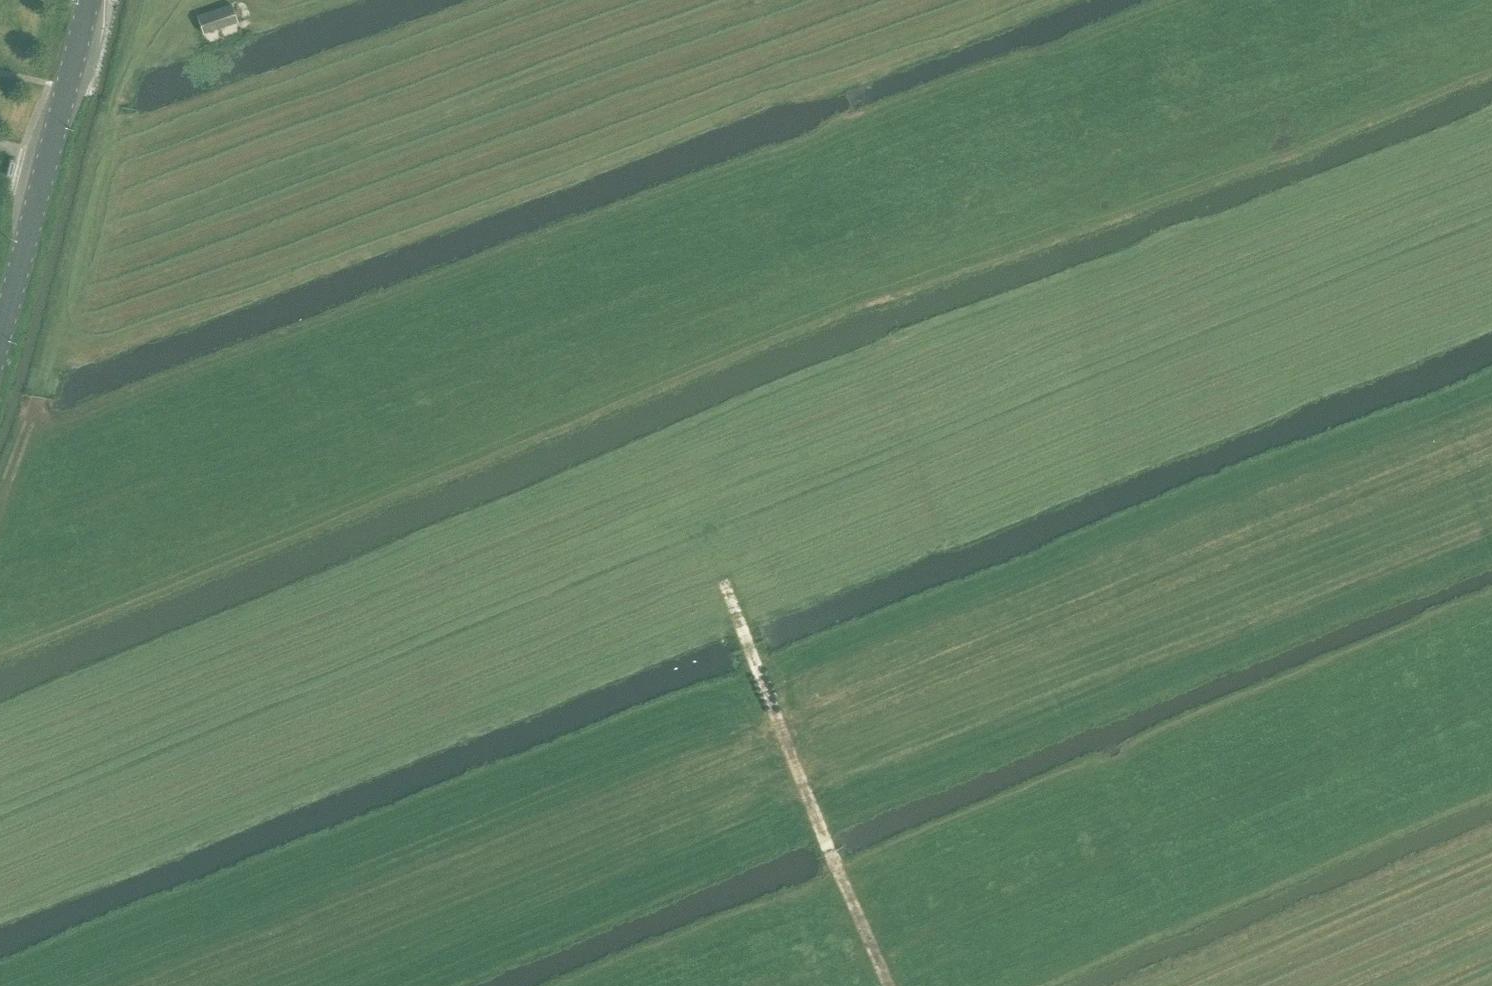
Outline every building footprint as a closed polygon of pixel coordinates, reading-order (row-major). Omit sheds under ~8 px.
[(205,35),(239,23),(233,5),(199,17),(205,35)]
